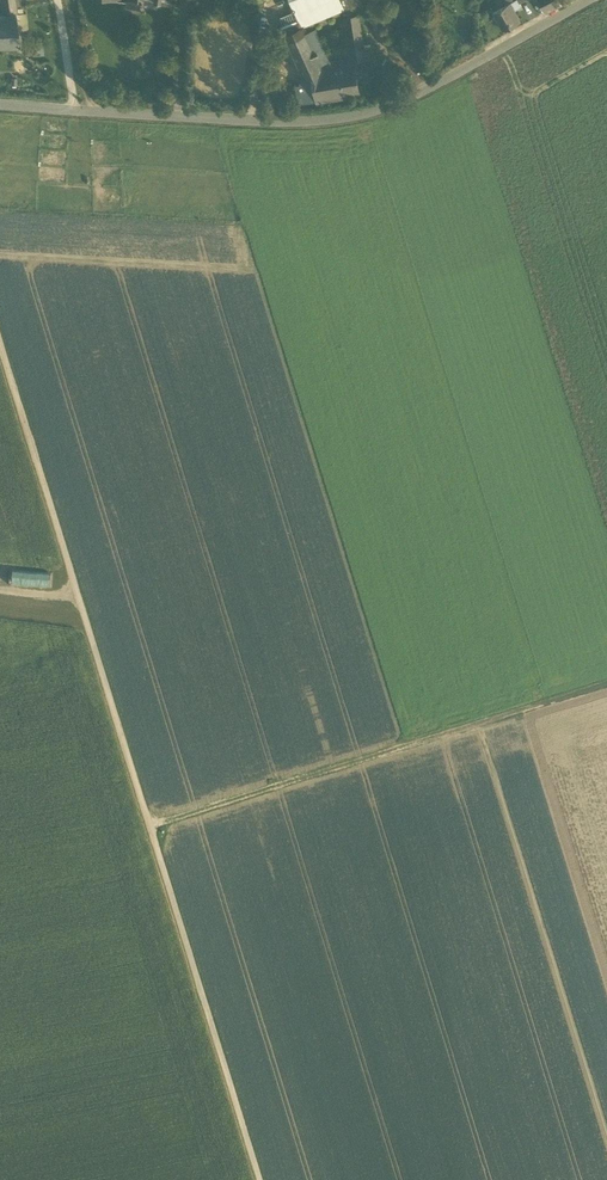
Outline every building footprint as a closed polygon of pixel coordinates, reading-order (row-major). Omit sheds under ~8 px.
[(3,13),(4,13),(16,13),(15,7),(14,0),(2,0),(3,13)] [(124,8),(138,11),(139,3),(126,0),(124,8)] [(302,26),(303,26),(344,8),(340,0),(291,0),(296,10),(299,20),(302,26)] [(340,0),(344,8),(355,3),(354,0),(340,0)] [(356,14),(358,14),(370,12),(368,0),(354,0),(355,3),(356,14)] [(498,8),(495,0),(494,0),(490,2),(494,10),(498,8)] [(514,9),(521,6),(519,2),(518,0),(506,0),(507,3),(510,1),(514,9)] [(560,0),(539,0),(545,12),(562,4),(560,0)] [(520,20),(514,9),(510,1),(507,3),(498,8),(494,10),(493,10),(503,29),(520,20)] [(344,8),(345,15),(356,14),(355,3),(344,8)] [(283,26),(299,20),(296,10),(280,17),(283,26)] [(27,12),(16,13),(17,29),(28,28),(27,12)] [(18,45),(17,29),(16,13),(4,13),(5,30),(0,30),(0,45),(18,45)] [(345,15),(347,33),(360,31),(358,14),(356,14),(345,15)] [(287,41),(306,32),(303,26),(302,26),(284,34),(287,41)] [(315,28),(306,32),(322,67),(332,65),(315,28)] [(362,47),(360,31),(347,33),(350,49),(362,47)] [(305,81),(313,77),(311,69),(322,67),(306,32),(287,41),(305,81)] [(43,42),(31,43),(32,55),(44,54),(43,42)] [(372,46),(362,47),(364,57),(374,56),(372,46)] [(352,59),(364,57),(362,47),(350,49),(352,59)] [(315,91),(317,101),(360,93),(354,61),(334,65),(338,87),(315,91)] [(332,65),(322,67),(311,69),(313,77),(315,91),(338,87),(334,65),(332,65)] [(0,567),(0,580),(50,587),(52,573),(0,567)]
